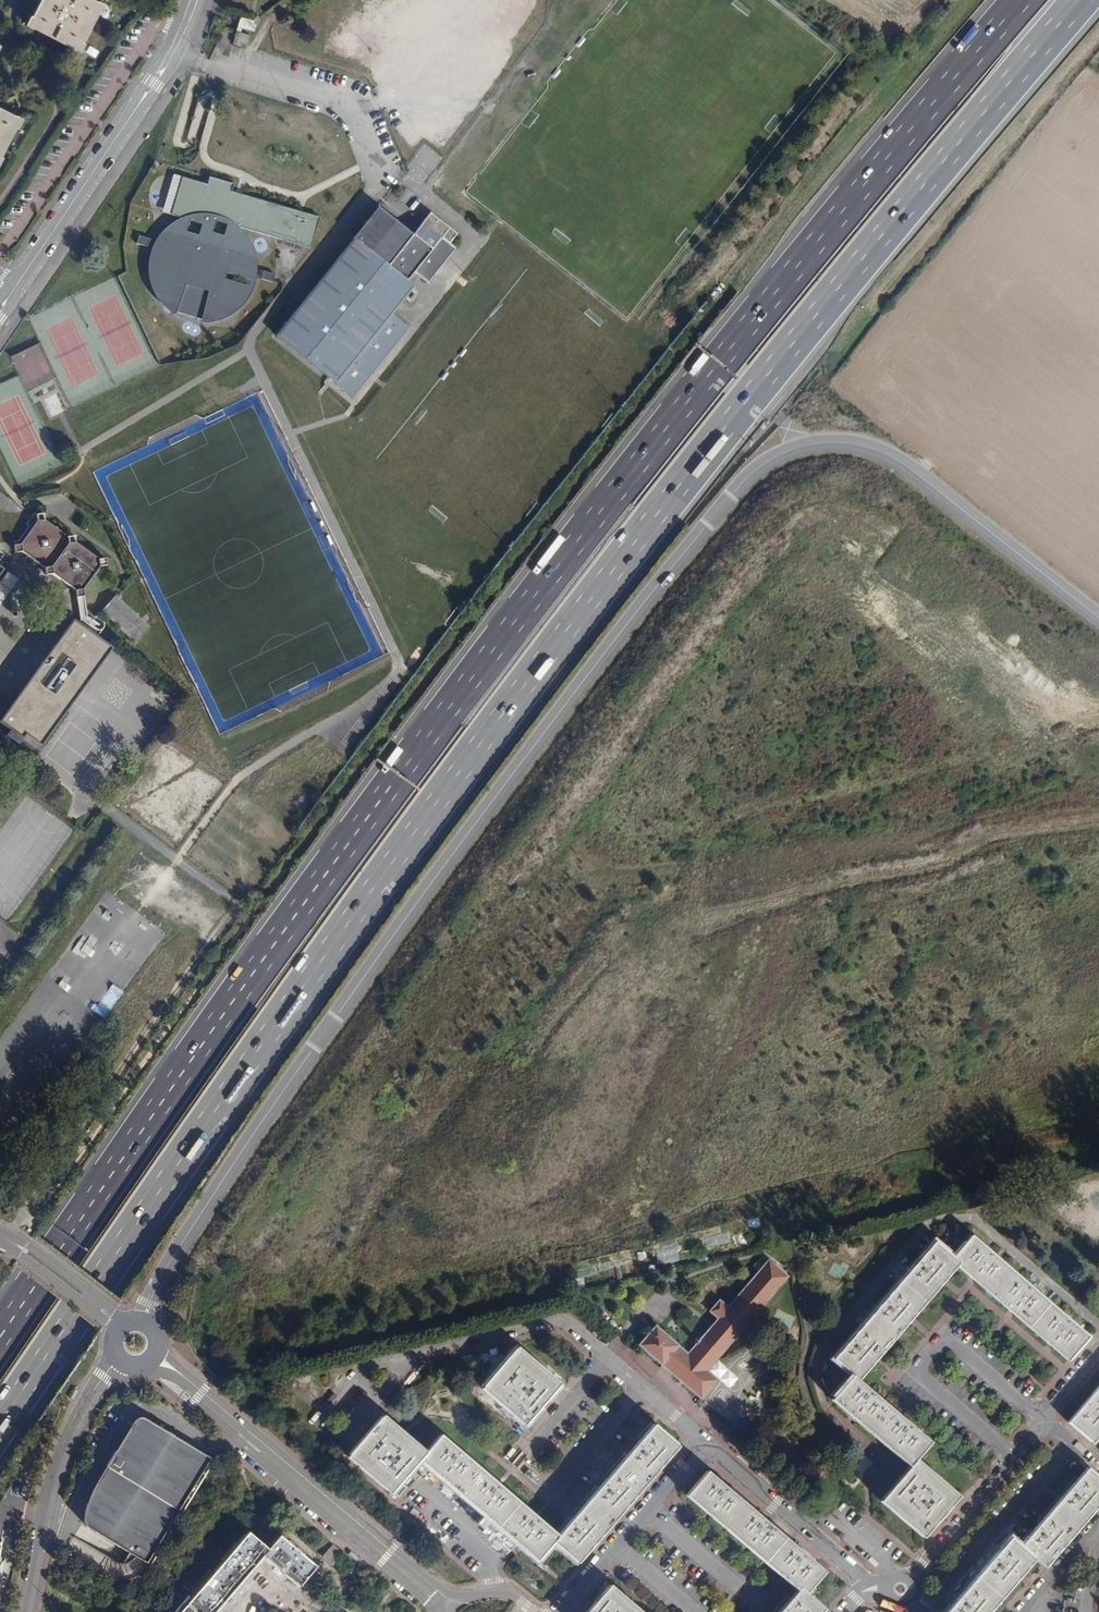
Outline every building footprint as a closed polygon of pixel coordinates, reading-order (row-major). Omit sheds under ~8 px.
[(33,16),(30,15),(25,25),(32,28),(33,27),(74,47),(73,49),(80,53),(85,43),(83,42),(97,13),(100,14),(104,4),(98,0),(98,1),(95,0),(40,0),(33,16)] [(261,19),(258,16),(253,21),(241,18),(233,44),(241,46),(242,43),(247,44),(250,35),(240,32),(242,27),(254,31),(257,25),(259,25),(261,19)] [(2,156),(0,155),(15,127),(17,127),(22,117),(16,114),(15,115),(0,108),(0,160),(2,156)] [(441,158),(423,145),(407,167),(424,180),(441,158)] [(157,298),(164,295),(180,300),(176,312),(202,321),(207,309),(221,312),(225,318),(239,309),(235,303),(244,297),(254,299),(257,288),(232,282),(233,276),(258,282),(261,272),(251,270),(254,259),(261,256),(254,241),(247,244),(211,233),(215,220),(311,249),(320,217),(265,201),(241,203),(229,200),(232,191),(234,184),(209,177),(207,185),(182,177),(171,215),(203,224),(199,237),(183,232),(179,226),(165,235),(169,241),(166,252),(157,249),(151,267),(161,270),(157,281),(151,283),(157,298)] [(241,203),(265,201),(232,191),(229,200),(241,203)] [(430,284),(441,269),(439,267),(442,263),(446,263),(456,250),(450,245),(458,235),(431,213),(414,235),(380,207),(354,238),(357,240),(280,338),(355,398),(371,378),(370,376),(372,372),(375,373),(391,353),(389,351),(393,347),(395,348),(411,328),(392,313),(414,286),(408,281),(415,272),(430,284)] [(147,247),(150,239),(139,236),(137,244),(147,247)] [(272,285),(270,293),(281,296),(284,288),(272,285)] [(44,400),(57,394),(56,392),(43,398),(44,400)] [(65,411),(57,394),(44,400),(52,417),(65,411)] [(77,597),(84,596),(83,589),(99,566),(106,565),(105,558),(99,559),(75,542),(74,536),(68,537),(44,520),(43,514),(37,515),(37,521),(20,545),(14,546),(15,552),(22,551),(45,568),(46,575),(52,574),(76,590),(77,597)] [(87,617),(84,596),(77,597),(81,619),(78,623),(97,637),(103,628),(87,617)] [(148,627),(115,597),(102,611),(135,641),(148,627)] [(97,637),(78,623),(74,620),(0,721),(0,722),(23,738),(26,735),(41,745),(112,648),(97,637)] [(1051,1344),(1069,1359),(1088,1337),(971,1237),(953,1259),(934,1242),(833,1360),(852,1376),(833,1397),(850,1413),(890,1447),(911,1465),(881,1499),(924,1535),(942,1514),(956,1499),(913,1462),(929,1442),(855,1378),(875,1355),(909,1316),(942,1277),(955,1261),(975,1278),(1013,1311),(1051,1344)] [(793,1244),(573,1292),(569,1301),(609,1335),(623,1347),(668,1386),(722,1432),(784,1488),(794,1496),(808,1498),(856,1446),(827,1420),(820,1410),(811,1381),(809,1372),(810,1361),(818,1340),(793,1244)] [(557,1387),(514,1350),(482,1386),(525,1422),(544,1401),(557,1387)] [(300,1386),(292,1378),(286,1385),(295,1392),(300,1386)] [(1068,1423),(1090,1442),(1098,1431),(1098,1387),(1068,1423)] [(424,1455),(381,1418),(349,1456),(391,1492),(409,1472),(421,1458),(440,1474),(478,1507),(519,1542),(538,1559),(552,1542),(573,1560),(596,1535),(632,1493),(662,1458),(674,1445),(652,1426),(557,1536),(440,1436),(424,1455)] [(140,1561),(145,1564),(209,1460),(167,1433),(146,1420),(142,1419),(137,1421),(134,1426),(89,1501),(84,1520),(86,1528),(140,1561)] [(943,1611),(986,1611),(1019,1575),(1033,1558),(1041,1566),(1060,1544),(1093,1506),(1098,1499),(1098,1480),(1087,1470),(1020,1547),(1007,1537),(943,1611)] [(707,1472),(688,1493),(708,1510),(747,1544),(782,1575),(798,1588),(777,1611),(816,1611),(820,1607),(804,1594),(823,1572),(707,1472)] [(221,1603),(226,1597),(251,1568),(257,1562),(262,1555),(277,1568),(283,1573),(298,1586),(315,1566),(280,1535),(267,1549),(248,1532),(179,1611),(213,1611),(221,1603)] [(341,1552),(333,1546),(324,1556),(332,1564),(341,1552)] [(607,1588),(590,1608),(586,1611),(635,1611),(607,1588)]
